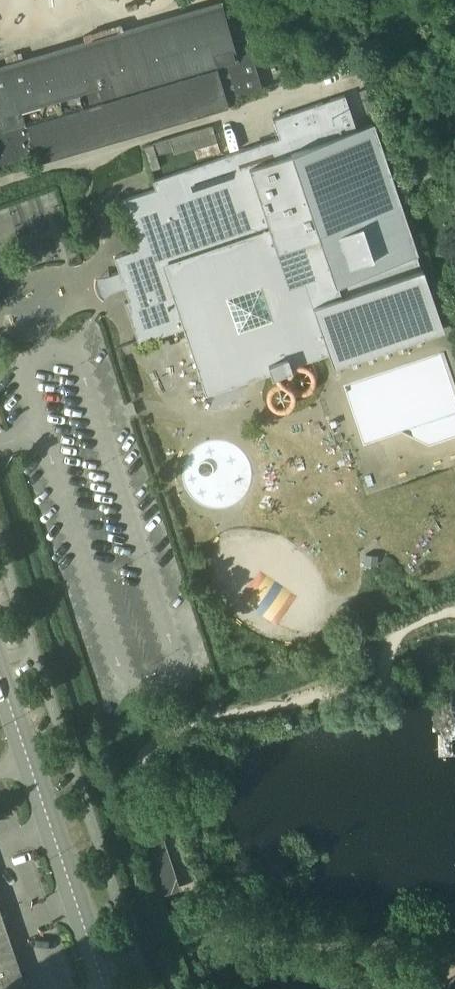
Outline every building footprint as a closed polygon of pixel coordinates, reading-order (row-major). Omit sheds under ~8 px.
[(36,153),(38,160),(229,104),(226,97),(261,86),(238,6),(225,10),(222,11),(220,3),(195,10),(123,31),(122,28),(121,24),(103,29),(84,35),(85,39),(86,42),(0,67),(0,163),(36,153)] [(345,93),(273,118),(279,136),(153,179),(156,188),(122,199),(138,247),(114,255),(119,270),(111,273),(116,288),(124,286),(129,299),(125,301),(139,342),(188,325),(209,387),(270,366),(272,372),(291,365),(289,359),(329,345),(336,365),(442,328),(373,123),(357,129),(345,93)] [(153,144),(144,147),(151,169),(160,166),(156,154),(173,149),(169,137),(153,141),(153,144)] [(366,554),(365,564),(377,565),(378,555),(366,554)] [(148,834),(142,836),(161,893),(179,887),(160,830),(159,830),(148,834)] [(25,984),(26,984),(0,905),(0,988),(11,988),(25,984)]
